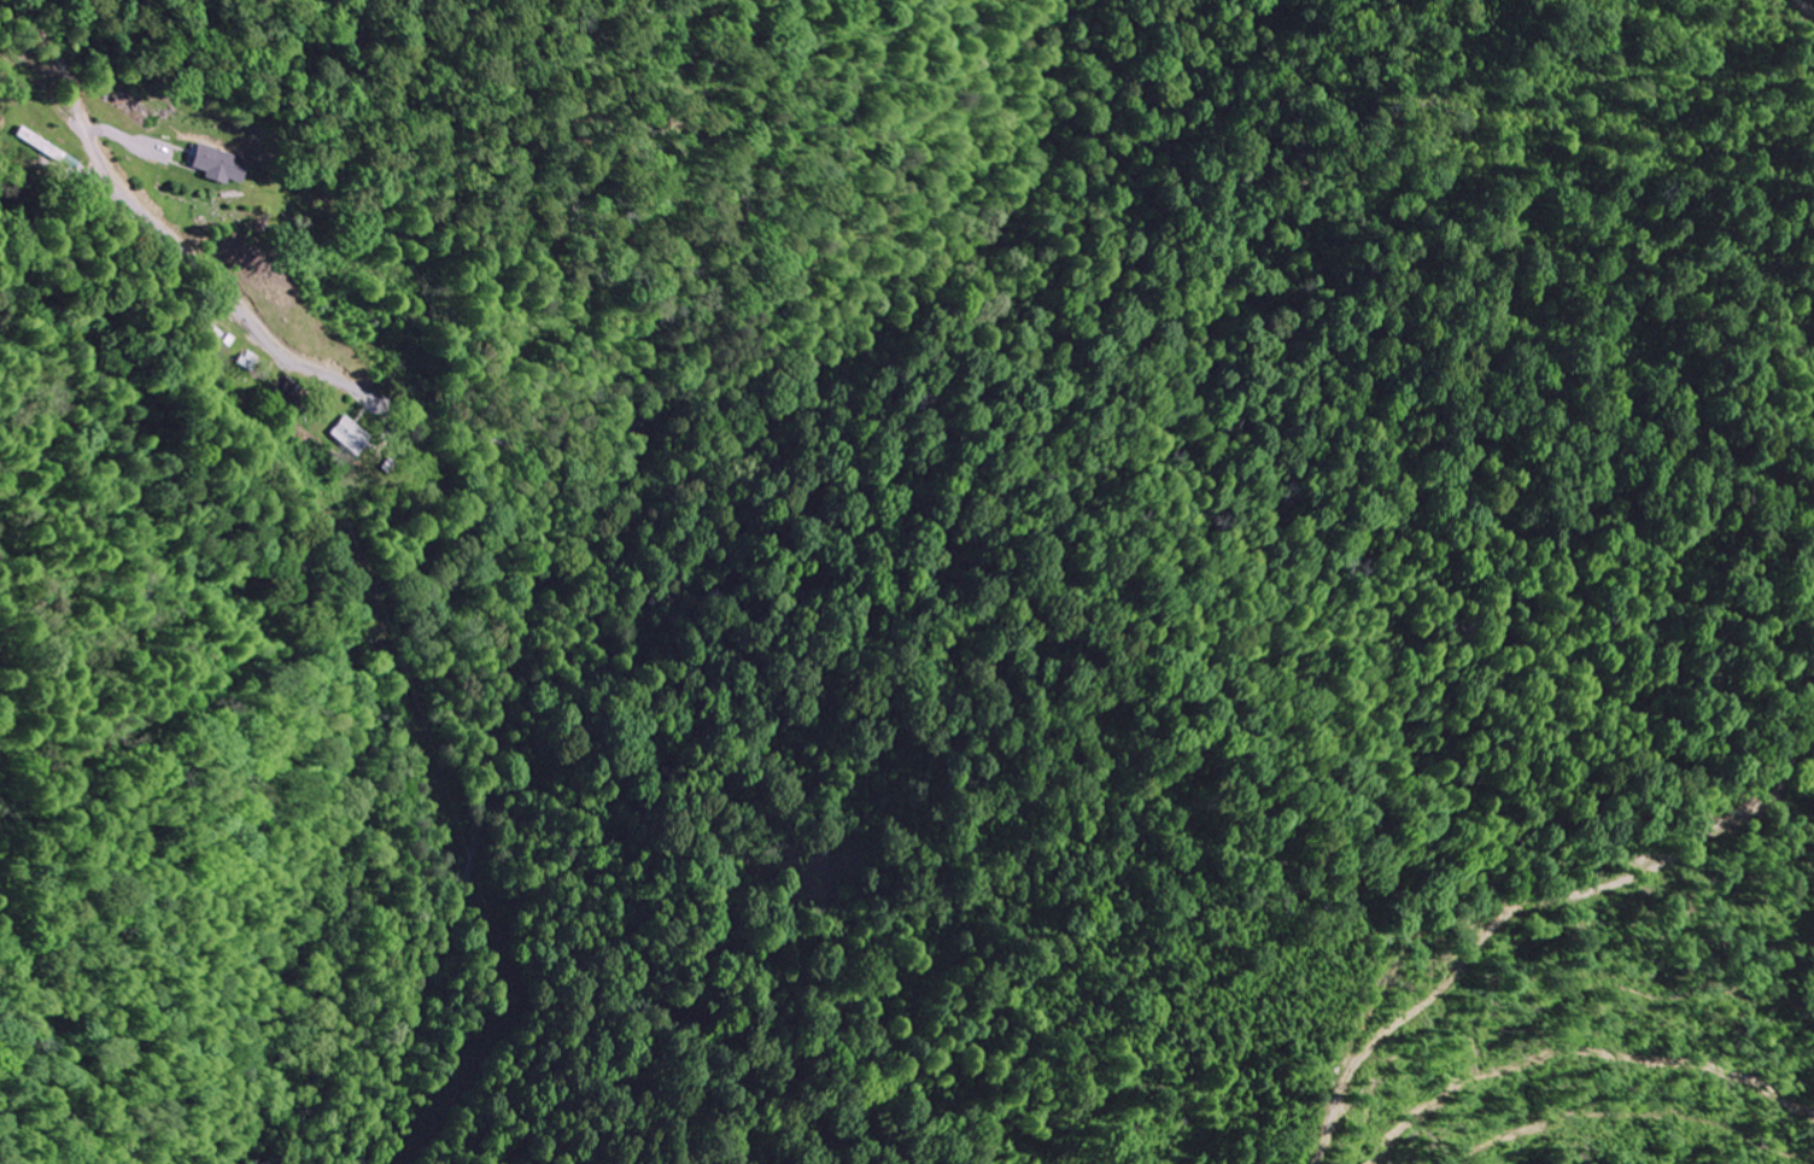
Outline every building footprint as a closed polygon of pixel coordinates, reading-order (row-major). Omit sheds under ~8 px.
[(61,150),(16,129),(11,139),(39,152),(34,163),(51,171),(61,150)] [(248,160),(199,144),(192,168),(205,172),(203,178),(224,185),(226,180),(240,184),(248,160)] [(256,358),(243,350),(235,366),(248,373),(256,358)] [(370,438),(345,415),(328,434),(353,457),(370,438)]
